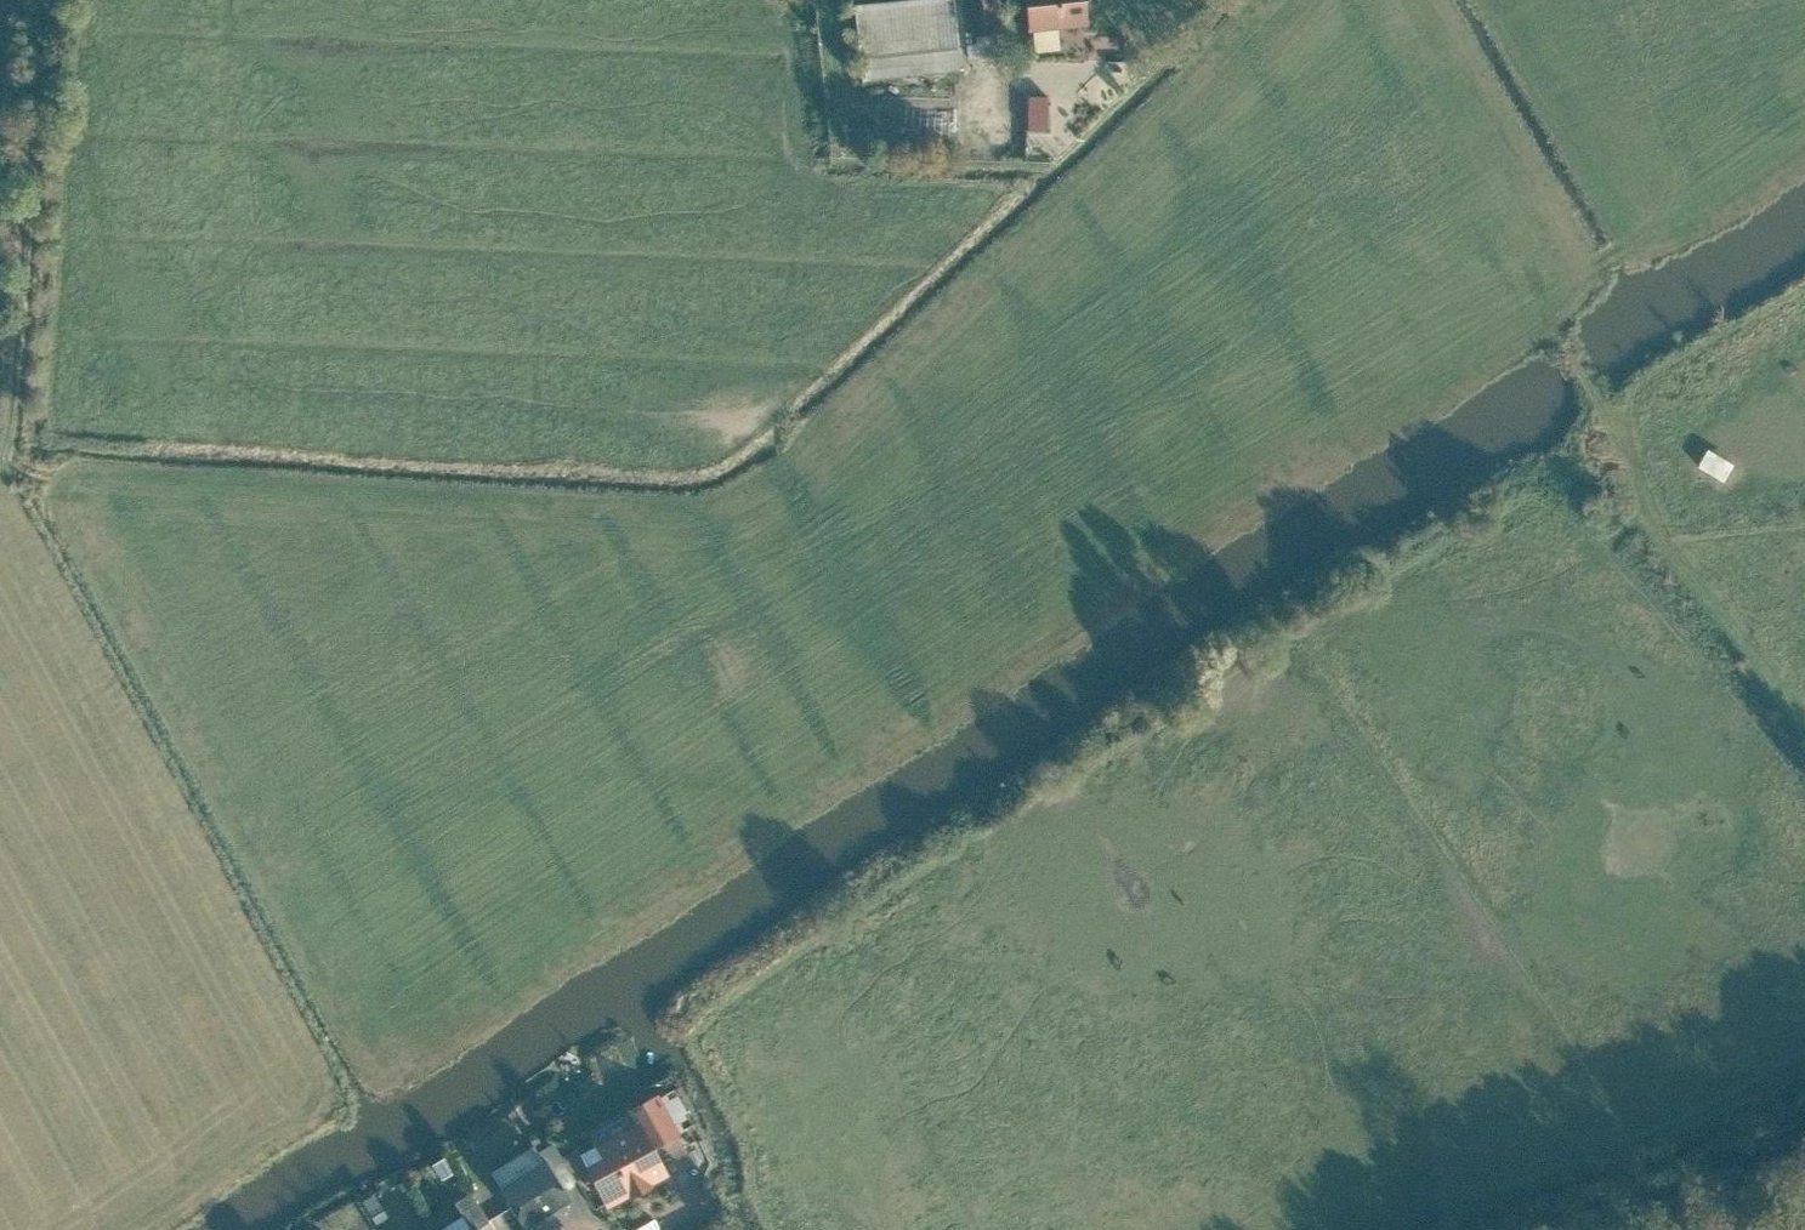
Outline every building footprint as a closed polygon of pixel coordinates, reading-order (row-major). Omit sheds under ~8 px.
[(959,0),(942,0),(864,7),(870,79),(965,71),(959,0)] [(1003,0),(975,0),(977,32),(1005,30),(1003,0)] [(1030,34),(1095,28),(1092,0),(1027,0),(1030,34)] [(1034,93),(1035,127),(1057,126),(1056,92),(1034,93)] [(625,1110),(632,1122),(639,1118),(654,1145),(679,1131),(658,1093),(625,1110)] [(632,1122),(579,1151),(608,1205),(669,1172),(654,1145),(639,1118),(632,1122)] [(544,1159),(499,1186),(524,1227),(569,1199),(544,1159)] [(488,1219),(470,1191),(457,1199),(475,1227),(488,1219)]
